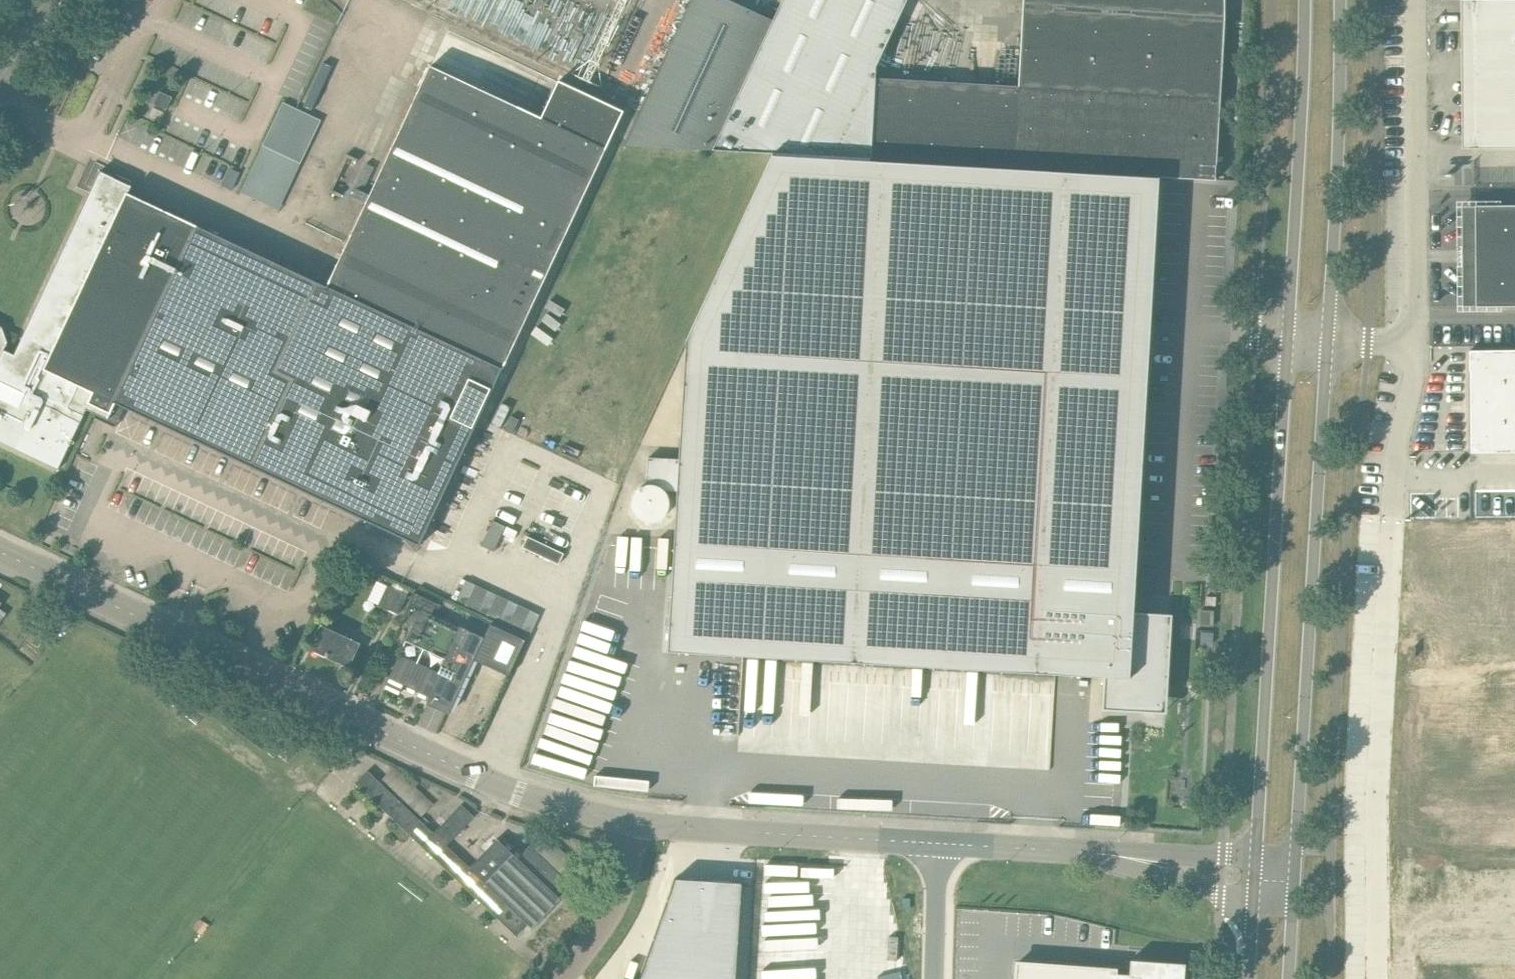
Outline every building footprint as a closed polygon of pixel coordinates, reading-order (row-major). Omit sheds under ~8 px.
[(623,145),(711,150),(773,153),(1161,177),(1215,179),(1223,44),(1223,0),(1023,0),(1018,88),(877,79),(877,69),(908,0),(781,0),(772,20),(730,0),(690,0),(623,145)] [(1473,142),(1514,142),(1514,0),(1473,0),(1473,142)] [(327,285),(129,192),(132,186),(101,171),(14,355),(4,350),(8,342),(2,327),(0,326),(0,441),(58,469),(87,409),(109,419),(116,403),(420,546),(623,112),(618,109),(559,81),(542,117),(430,66),(327,285)] [(154,105),(166,110),(172,97),(160,92),(154,105)] [(241,190),(279,208),(301,161),(262,143),(241,190)] [(686,341),(668,652),(1104,677),(1103,709),(1140,711),(1140,710),(1152,711),(1154,679),(1155,679),(1159,620),(1159,613),(1135,612),(1161,177),(773,153),(740,225),(686,341)] [(1475,205),(1476,307),(1514,306),(1514,205),(1475,205)] [(1470,350),(1470,372),(1469,372),(1470,453),(1514,453),(1514,350),(1470,350)] [(658,524),(673,496),(646,482),(632,510),(658,524)] [(496,548),(505,523),(492,518),(483,544),(496,548)] [(564,549),(568,537),(548,530),(544,542),(564,549)] [(527,536),(523,547),(560,560),(564,549),(527,536)] [(466,578),(457,599),(530,632),(539,612),(466,578)] [(408,594),(388,585),(379,605),(399,614),(408,594)] [(416,592),(411,603),(421,608),(386,684),(401,692),(405,684),(430,697),(427,703),(449,714),(473,662),(508,678),(525,639),(490,623),(484,637),(432,613),(437,602),(416,592)] [(361,643),(326,626),(314,651),(350,667),(361,643)] [(554,703),(598,721),(610,693),(619,697),(623,686),(617,683),(622,670),(576,651),(554,703)] [(635,787),(640,762),(597,755),(603,724),(549,715),(539,771),(572,777),(577,749),(583,750),(578,777),(635,787)] [(1124,799),(1126,759),(1095,758),(1093,798),(1124,799)] [(428,828),(367,770),(355,783),(415,841),(428,828)] [(474,816),(461,804),(447,818),(421,846),(434,859),(460,831),(474,816)] [(517,857),(498,839),(470,869),(452,851),(440,863),(516,936),(528,924),(533,928),(561,899),(556,894),(568,882),(529,845),(517,857)] [(743,881),(675,877),(651,947),(639,978),(737,978),(743,881)] [(895,889),(905,890),(905,879),(895,879),(895,889)] [(1016,978),(1181,978),(1182,968),(1132,965),(1132,961),(1130,961),(1129,976),(1118,975),(1118,970),(1117,970),(1116,972),(1017,965),(1016,978)]
